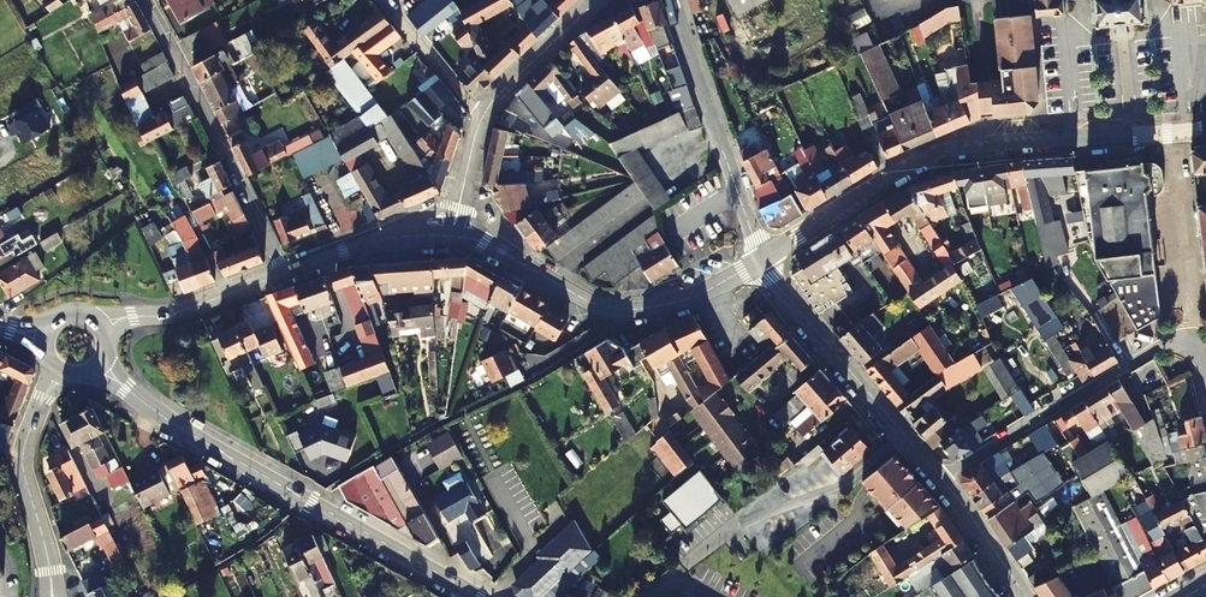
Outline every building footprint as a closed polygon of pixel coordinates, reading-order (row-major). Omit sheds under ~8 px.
[(51,12),(65,3),(63,0),(43,0),(51,12)] [(113,2),(118,11),(122,8),(118,0),(117,0),(113,2)] [(118,11),(116,11),(120,20),(127,16),(133,25),(123,30),(128,40),(150,26),(136,0),(122,8),(118,11)] [(204,9),(199,0),(171,0),(183,21),(204,9)] [(451,25),(452,26),(452,33),(464,46),(471,47),(474,45),(460,12),(453,0),(426,0),(406,16),(423,36),(446,18),(452,13),(457,21),(451,25)] [(528,46),(517,34),(494,56),(473,24),(510,3),(508,0),(480,0),(460,12),(474,45),(479,55),(483,66),(495,78),(528,46)] [(559,16),(544,0),(539,0),(530,8),(522,6),(518,0),(508,0),(510,3),(527,25),(537,38),(559,16)] [(576,0),(544,0),(559,16),(576,0)] [(739,14),(757,4),(754,0),(730,0),(739,14)] [(777,13),(770,0),(763,0),(757,4),(766,19),(777,13)] [(1037,17),(1064,14),(1063,1),(1059,1),(1059,0),(1035,0),(1037,17)] [(1096,27),(1142,23),(1140,0),(1094,0),(1096,27)] [(660,58),(662,58),(670,77),(682,73),(657,1),(640,7),(653,41),(654,43),(660,58)] [(118,11),(113,2),(90,15),(95,23),(116,11),(118,11)] [(313,2),(301,9),(304,13),(316,6),(313,2)] [(654,43),(653,41),(644,21),(634,25),(633,24),(637,22),(629,6),(611,15),(618,27),(628,49),(643,42),(645,47),(654,43)] [(957,10),(945,11),(947,24),(959,23),(957,10)] [(94,24),(97,33),(107,27),(120,20),(116,11),(95,23),(94,24)] [(918,26),(921,36),(947,24),(945,11),(932,17),(918,25),(918,26)] [(354,52),(391,25),(380,13),(333,46),(316,22),(304,30),(331,69),(344,60),(354,52)] [(446,18),(451,25),(457,21),(452,13),(446,18)] [(611,15),(584,29),(592,40),(609,32),(618,54),(620,52),(623,58),(624,61),(631,57),(628,49),(618,27),(611,15)] [(977,84),(981,116),(985,114),(1020,109),(1021,113),(1024,112),(1024,110),(1031,109),(1032,109),(1032,108),(1032,107),(1038,103),(1036,95),(1035,94),(1032,63),(1031,63),(1029,47),(1034,46),(1036,46),(1032,18),(1032,16),(997,20),(1002,70),(1004,71),(1005,80),(977,84)] [(383,50),(401,37),(391,25),(354,52),(378,81),(390,72),(373,52),(380,47),(383,50)] [(528,46),(537,38),(527,25),(517,34),(528,46)] [(921,36),(918,26),(910,29),(915,45),(923,42),(921,36)] [(575,33),(604,70),(612,64),(611,63),(604,54),(597,44),(595,45),(592,40),(584,29),(575,33)] [(201,30),(185,39),(193,53),(209,46),(201,30)] [(209,46),(193,53),(197,60),(213,52),(202,30),(201,30),(209,46)] [(251,44),(256,41),(251,32),(247,34),(251,44)] [(585,62),(598,76),(604,70),(575,33),(568,41),(573,47),(585,62)] [(247,58),(255,54),(251,44),(247,34),(235,40),(243,55),(239,58),(241,61),(247,58)] [(859,52),(874,45),(870,36),(855,43),(859,52)] [(859,52),(858,53),(880,99),(898,92),(876,44),(874,45),(859,52)] [(201,82),(223,71),(220,64),(228,60),(225,55),(228,54),(225,49),(193,65),(201,82)] [(159,64),(166,60),(168,59),(163,50),(148,59),(153,68),(159,64)] [(262,67),(255,54),(247,58),(254,72),(262,67)] [(483,66),(479,55),(456,76),(474,98),(495,78),(483,66)] [(166,60),(159,64),(167,79),(174,75),(166,60)] [(555,64),(551,60),(529,81),(540,93),(555,79),(571,98),(580,92),(572,83),(564,73),(555,64)] [(153,68),(151,69),(158,84),(167,79),(159,64),(153,68)] [(970,122),(981,116),(977,84),(969,84),(966,65),(955,67),(960,99),(970,122)] [(201,82),(221,123),(242,112),(231,87),(237,83),(233,74),(235,73),(231,66),(223,71),(201,82)] [(935,78),(944,106),(960,99),(955,67),(951,67),(952,71),(945,72),(946,74),(935,78)] [(151,69),(143,73),(150,88),(158,84),(151,69)] [(604,70),(598,76),(584,86),(593,99),(596,97),(602,104),(606,102),(611,109),(624,99),(620,92),(621,91),(604,70)] [(143,73),(134,78),(142,92),(150,88),(143,73)] [(686,84),(682,73),(670,77),(669,78),(673,88),(686,84)] [(142,92),(134,78),(119,87),(127,102),(140,94),(142,92)] [(434,120),(439,114),(441,113),(437,109),(453,97),(439,79),(409,101),(406,98),(402,100),(405,104),(427,127),(434,120)] [(517,94),(555,134),(547,142),(561,148),(571,152),(595,131),(579,114),(568,123),(540,93),(529,81),(517,94)] [(923,102),(930,100),(923,83),(917,86),(923,102)] [(673,88),(682,110),(693,105),(686,84),(673,88)] [(365,88),(360,91),(372,107),(377,103),(367,90),(365,88)] [(681,110),(682,110),(673,88),(667,92),(676,113),(681,110)] [(127,102),(139,127),(154,119),(140,94),(127,102)] [(188,101),(185,94),(172,101),(176,108),(188,101)] [(512,122),(525,128),(523,132),(534,137),(547,142),(555,134),(517,94),(504,109),(516,115),(512,122)] [(42,106),(38,99),(11,115),(15,122),(9,126),(15,136),(18,133),(25,144),(51,129),(39,109),(42,106)] [(953,129),(970,122),(960,99),(944,106),(953,129)] [(923,102),(911,107),(916,118),(924,114),(923,109),(926,108),(924,104),(923,102)] [(937,136),(953,129),(944,106),(934,110),(931,102),(924,104),(926,108),(937,136)] [(197,117),(190,103),(166,116),(173,128),(174,130),(197,117)] [(372,108),(381,121),(387,116),(377,103),(372,107),(371,108),(372,108)] [(568,123),(579,114),(582,111),(577,105),(564,117),(568,123)] [(697,116),(693,105),(682,110),(681,110),(685,120),(697,116)] [(937,136),(926,108),(923,109),(924,114),(916,118),(911,107),(905,109),(920,143),(937,136)] [(373,128),(380,139),(388,134),(380,121),(381,121),(372,108),(357,117),(330,134),(338,149),(373,128)] [(496,121),(523,132),(525,128),(512,122),(516,115),(504,109),(496,121)] [(904,149),(920,143),(905,109),(900,111),(905,122),(897,125),(895,121),(892,122),(904,149)] [(644,148),(686,129),(688,132),(701,126),(697,116),(685,120),(681,110),(676,113),(660,120),(649,125),(630,134),(609,144),(634,178),(636,181),(645,194),(655,208),(671,198),(633,147),(642,144),(644,148)] [(855,115),(862,130),(873,126),(886,157),(904,149),(892,122),(889,116),(887,112),(884,113),(886,118),(879,121),(875,112),(869,114),(867,110),(856,114),(855,115)] [(905,122),(900,111),(889,116),(892,122),(895,121),(897,125),(905,122)] [(152,139),(173,128),(166,116),(165,113),(154,119),(139,127),(146,142),(152,139)] [(391,114),(387,116),(381,121),(380,121),(388,134),(402,156),(413,149),(391,114)] [(439,143),(427,134),(422,140),(427,145),(425,147),(436,157),(449,161),(453,148),(457,134),(439,114),(434,120),(443,131),(439,143)] [(492,184),(528,181),(528,175),(528,171),(509,172),(509,174),(506,174),(505,170),(500,170),(501,162),(517,161),(517,150),(504,148),(509,129),(496,125),(482,185),(492,184)] [(381,141),(380,139),(373,128),(338,149),(346,163),(360,154),(381,141)] [(228,138),(247,176),(288,156),(286,152),(280,140),(253,153),(242,131),(228,138)] [(521,139),(532,143),(534,137),(523,132),(521,139)] [(287,145),(289,150),(291,154),(292,153),(314,142),(310,134),(287,145)] [(743,161),(757,187),(773,178),(778,187),(772,190),(769,187),(760,192),(761,196),(756,199),(754,200),(757,207),(776,199),(777,200),(791,193),(785,184),(785,183),(762,139),(740,150),(740,151),(745,160),(743,161)] [(433,165),(430,175),(441,192),(449,161),(436,157),(425,147),(427,145),(422,140),(418,145),(426,153),(424,156),(433,165)] [(314,142),(292,153),(297,164),(320,152),(315,142),(314,142)] [(877,167),(871,152),(862,157),(855,161),(851,154),(846,157),(838,142),(834,144),(831,145),(852,183),(877,167)] [(852,183),(831,145),(825,148),(834,165),(824,171),(813,146),(805,150),(816,176),(827,199),(852,183)] [(1194,147),(1192,148),(1190,152),(1195,197),(1205,196),(1205,146),(1194,147)] [(402,156),(412,173),(424,167),(413,149),(402,156)] [(851,154),(855,161),(862,157),(858,150),(851,154)] [(366,164),(360,154),(346,163),(352,173),(366,164)] [(1071,157),(1057,158),(1059,174),(1074,173),(1073,170),(1071,157)] [(1042,190),(1061,188),(1059,174),(1057,158),(1020,160),(1032,210),(1035,223),(1046,269),(1051,267),(1066,258),(1064,249),(1057,216),(1052,217),(1052,220),(1049,221),(1042,190)] [(210,176),(200,181),(210,201),(225,194),(223,189),(231,185),(231,184),(219,160),(206,167),(210,176)] [(1017,187),(1023,212),(1024,212),(1032,210),(1020,160),(1004,163),(1008,181),(1009,188),(1017,187)] [(1004,163),(980,167),(985,194),(990,193),(993,204),(1004,202),(1001,182),(1008,181),(1004,163)] [(1113,289),(1156,284),(1152,253),(1152,251),(1147,212),(1146,199),(1147,198),(1147,193),(1149,189),(1149,187),(1148,173),(1145,169),(1143,163),(1126,164),(1125,166),(1073,170),(1074,173),(1082,220),(1086,241),(1113,289)] [(1162,186),(1162,185),(1161,173),(1160,171),(1159,169),(1158,167),(1156,166),(1154,165),(1153,164),(1150,163),(1149,163),(1143,163),(1145,169),(1148,173),(1149,187),(1149,189),(1147,193),(1147,198),(1152,196),(1154,196),(1156,195),(1157,194),(1158,193),(1160,191),(1160,190),(1161,188),(1162,186)] [(385,196),(366,164),(352,173),(370,204),(378,218),(392,213),(385,197),(385,196)] [(170,173),(184,199),(191,195),(183,179),(190,175),(185,165),(170,173)] [(417,182),(399,190),(406,207),(441,192),(430,175),(424,167),(412,173),(417,182)] [(980,167),(952,172),(957,185),(957,186),(965,185),(970,208),(982,206),(981,195),(985,194),(980,167)] [(957,185),(952,172),(943,175),(947,189),(957,185)] [(352,173),(336,181),(354,212),(360,209),(367,205),(370,204),(352,173)] [(956,211),(948,191),(947,189),(943,175),(909,186),(931,224),(956,211)] [(827,199),(816,176),(795,189),(805,208),(811,209),(827,199)] [(495,199),(501,198),(506,212),(519,209),(547,201),(545,194),(541,195),(534,188),(530,189),(528,181),(492,184),(495,199)] [(594,212),(603,225),(645,194),(636,181),(594,212)] [(894,244),(884,226),(873,208),(858,217),(879,251),(906,292),(916,307),(959,280),(950,264),(953,262),(940,240),(931,224),(909,186),(883,202),(893,220),(908,212),(918,230),(920,229),(943,268),(918,284),(893,245),(894,244)] [(225,194),(210,201),(191,211),(197,222),(226,208),(231,219),(229,220),(234,229),(249,222),(233,190),(225,194)] [(399,190),(385,196),(385,197),(392,213),(406,207),(399,190)] [(310,192),(300,197),(313,227),(325,222),(310,192)] [(802,213),(791,193),(777,200),(776,199),(757,207),(767,224),(779,228),(802,213)] [(538,210),(525,218),(516,224),(526,237),(559,213),(560,215),(569,209),(563,202),(543,216),(538,210)] [(883,202),(873,208),(884,226),(893,220),(883,202)] [(367,205),(360,209),(368,221),(374,218),(367,205)] [(1196,206),(1205,282),(1205,205),(1196,206)] [(569,209),(577,217),(580,215),(573,207),(569,209)] [(310,229),(302,209),(274,219),(282,242),(296,238),(294,235),(310,229)] [(504,213),(513,223),(516,224),(525,218),(519,209),(506,212),(504,213)] [(568,225),(578,217),(577,217),(569,209),(560,215),(559,213),(526,237),(535,251),(556,235),(552,230),(565,221),(568,225)] [(1032,210),(1024,212),(1027,224),(1035,223),(1032,210)] [(594,212),(574,227),(547,247),(556,259),(603,225),(594,212)] [(641,264),(651,280),(678,264),(657,229),(653,217),(651,214),(613,242),(631,271),(641,264)] [(139,223),(149,239),(158,233),(148,217),(139,223)] [(838,229),(860,264),(867,273),(880,264),(874,254),(879,251),(858,217),(838,229)] [(940,240),(953,262),(981,248),(977,238),(970,220),(962,223),(969,242),(952,251),(944,238),(940,240)] [(1065,243),(1066,248),(1086,241),(1082,220),(1066,223),(1069,243),(1065,243)] [(163,230),(166,234),(175,228),(173,224),(163,230)] [(172,245),(179,242),(182,239),(175,228),(166,234),(165,235),(172,245)] [(247,267),(241,251),(227,256),(221,243),(217,245),(209,229),(202,231),(214,253),(226,276),(247,267)] [(793,275),(816,314),(852,293),(837,266),(850,259),(834,232),(809,247),(817,261),(793,275)] [(40,243),(44,251),(61,241),(56,234),(40,243)] [(265,261),(254,234),(249,236),(253,246),(241,251),(247,267),(265,261)] [(189,253),(196,250),(191,237),(184,240),(188,252),(189,253)] [(183,240),(182,239),(179,242),(183,254),(188,252),(184,240),(183,240)] [(602,269),(612,284),(631,271),(613,242),(581,265),(590,278),(602,269)] [(196,250),(189,253),(201,286),(215,280),(207,256),(200,259),(196,250)] [(186,292),(201,286),(189,253),(188,252),(183,254),(172,258),(183,286),(186,292)] [(0,274),(0,284),(9,298),(40,280),(35,271),(43,266),(36,253),(0,274)] [(215,280),(226,276),(214,253),(207,256),(215,280)] [(163,261),(179,287),(183,286),(172,258),(163,261)] [(447,314),(452,313),(458,313),(458,301),(459,296),(459,293),(462,281),(463,275),(467,258),(432,260),(432,276),(452,275),(448,298),(447,314)] [(501,278),(467,258),(463,275),(462,281),(459,293),(459,296),(486,311),(487,309),(486,307),(489,301),(489,300),(501,278)] [(433,288),(432,276),(432,260),(409,262),(410,289),(414,289),(433,288)] [(179,287),(163,261),(159,263),(172,290),(179,287)] [(385,280),(386,289),(391,295),(390,293),(394,293),(394,290),(410,289),(409,262),(371,264),(376,281),(385,280)] [(358,281),(366,305),(370,318),(372,323),(373,326),(380,324),(373,302),(382,299),(376,281),(371,264),(352,265),(358,281)] [(341,287),(342,286),(358,281),(352,265),(335,271),(341,287)] [(329,291),(341,287),(335,271),(323,275),(329,291)] [(333,301),(329,291),(323,275),(294,286),(301,301),(305,312),(333,301)] [(486,311),(482,319),(486,321),(495,305),(507,312),(509,309),(521,289),(501,278),(489,300),(489,301),(486,307),(487,309),(486,311)] [(1015,285),(1009,288),(1044,341),(1064,329),(1030,278),(1029,278),(1015,285)] [(384,306),(393,303),(391,295),(386,289),(385,280),(376,281),(382,299),(384,306)] [(342,286),(357,323),(370,318),(366,305),(358,281),(342,286)] [(1117,297),(1136,331),(1161,316),(1161,315),(1158,295),(1156,284),(1113,289),(1117,297)] [(289,305),(301,301),(294,286),(282,290),(289,305)] [(521,289),(509,309),(537,324),(548,305),(538,299),(521,289)] [(299,369),(314,362),(289,305),(282,290),(266,296),(299,369)] [(433,292),(425,293),(426,305),(432,304),(434,304),(433,294),(433,292)] [(997,297),(976,303),(980,315),(1001,309),(997,297)] [(426,305),(422,305),(414,306),(409,307),(410,311),(412,324),(420,323),(422,336),(434,334),(433,315),(433,308),(432,304),(426,305)] [(883,304),(875,310),(883,321),(890,316),(883,304)] [(556,310),(548,305),(537,324),(534,328),(555,340),(567,319),(555,312),(556,310)] [(773,337),(779,344),(790,335),(769,310),(747,329),(764,350),(770,346),(767,342),(773,337)] [(397,313),(391,314),(386,314),(388,318),(390,327),(392,336),(402,335),(400,326),(412,324),(410,311),(397,313)] [(871,312),(859,320),(837,339),(860,365),(880,348),(870,336),(882,326),(871,312)] [(457,322),(458,313),(452,313),(449,339),(455,340),(457,322)] [(831,331),(837,339),(859,320),(852,314),(831,331)] [(702,332),(692,315),(674,323),(663,328),(682,363),(690,377),(700,397),(712,389),(727,379),(702,332)] [(370,318),(357,323),(355,324),(360,338),(375,332),(373,326),(372,323),(370,318)] [(278,338),(273,324),(266,326),(255,331),(250,320),(235,327),(236,329),(246,352),(259,347),(264,344),(273,366),(286,360),(278,338)] [(927,325),(909,338),(917,351),(934,377),(937,374),(945,369),(952,364),(944,352),(927,325)] [(934,377),(962,360),(989,342),(988,341),(983,327),(944,352),(952,364),(945,369),(937,374),(934,377)] [(663,328),(639,342),(647,355),(659,375),(660,375),(670,369),(674,376),(687,400),(663,422),(667,427),(689,408),(700,397),(690,377),(682,363),(663,328)] [(247,367),(243,369),(254,390),(262,387),(252,365),(246,352),(236,329),(218,337),(219,338),(212,342),(224,367),(226,371),(241,363),(245,361),(247,367)] [(1064,329),(1044,341),(1069,380),(1072,378),(1049,341),(1066,331),(1064,329)] [(1066,331),(1049,341),(1072,378),(1077,374),(1069,361),(1069,360),(1063,350),(1069,346),(1074,342),(1073,340),(1070,336),(1067,332),(1066,331)] [(733,374),(744,388),(764,372),(788,354),(801,369),(812,360),(790,335),(779,344),(773,349),(770,346),(764,350),(753,358),(733,374)] [(1102,337),(1080,351),(1093,374),(1117,360),(1102,337)] [(606,338),(585,350),(590,360),(594,367),(583,373),(604,409),(615,402),(600,377),(624,363),(628,369),(639,363),(638,359),(631,347),(623,351),(622,349),(606,338)] [(647,355),(639,342),(631,347),(638,359),(647,355)] [(894,365),(911,353),(903,342),(864,370),(888,397),(894,392),(900,386),(906,379),(894,365)] [(895,406),(924,440),(945,422),(931,405),(923,411),(919,406),(943,388),(944,390),(979,369),(999,357),(989,342),(962,360),(934,377),(929,381),(916,390),(915,391),(895,406)] [(1074,342),(1069,346),(1076,356),(1069,360),(1069,361),(1077,374),(1081,381),(1093,374),(1080,351),(1074,342)] [(19,380),(7,408),(0,406),(0,421),(16,425),(34,375),(32,367),(4,351),(0,348),(0,367),(19,380)] [(934,377),(917,351),(914,353),(925,373),(911,384),(916,390),(929,381),(934,377)] [(382,352),(332,370),(325,372),(331,390),(389,369),(382,352)] [(507,365),(502,352),(479,361),(488,383),(513,373),(510,364),(507,365)] [(320,359),(325,372),(332,370),(327,356),(320,359)] [(1020,389),(999,357),(979,369),(996,396),(997,395),(1001,402),(1011,396),(1020,389)] [(579,367),(583,373),(594,367),(590,360),(579,367)] [(820,369),(812,360),(801,369),(809,378),(820,369)] [(437,385),(435,361),(428,361),(430,386),(437,385)] [(660,375),(664,381),(674,376),(670,369),(660,375)] [(795,391),(797,393),(785,404),(779,409),(775,413),(785,425),(789,421),(795,416),(798,414),(832,384),(820,369),(809,378),(795,391)] [(639,378),(644,386),(650,382),(646,374),(639,378)] [(895,406),(915,391),(906,379),(900,386),(894,392),(888,397),(895,406)] [(1107,387),(1114,399),(1126,421),(1152,465),(1160,461),(1154,435),(1152,430),(1150,422),(1141,426),(1137,419),(1134,412),(1136,411),(1118,380),(1107,387)] [(845,398),(832,384),(798,414),(797,420),(808,432),(845,398)] [(1083,402),(1097,423),(1101,421),(1112,414),(1106,404),(1114,399),(1107,387),(1083,402)] [(700,423),(712,438),(737,471),(760,452),(754,445),(758,442),(745,426),(742,428),(736,421),(731,413),(733,411),(727,403),(721,395),(719,397),(712,389),(700,397),(689,408),(700,423)] [(1020,389),(1011,396),(1024,415),(1033,409),(1030,404),(1020,389)] [(654,393),(645,398),(651,418),(659,411),(654,393)] [(973,412),(976,418),(982,415),(1001,402),(997,395),(996,396),(973,412)] [(1084,431),(1091,427),(1102,444),(1107,441),(1107,440),(1100,429),(1097,423),(1083,402),(1060,416),(1061,416),(1067,427),(1078,421),(1084,431)] [(99,422),(92,408),(76,415),(95,456),(94,458),(98,466),(105,463),(105,464),(108,462),(95,437),(104,433),(99,422)] [(623,438),(634,431),(620,410),(609,417),(623,438)] [(773,415),(783,427),(785,425),(775,413),(773,415)] [(808,432),(797,420),(798,414),(795,416),(789,421),(803,437),(808,432)] [(95,456),(76,415),(60,422),(72,447),(79,444),(97,481),(107,477),(110,475),(105,464),(105,463),(98,466),(94,458),(95,456)] [(297,431),(286,436),(295,454),(304,449),(308,456),(313,458),(326,451),(330,453),(329,455),(347,461),(355,437),(334,429),(337,420),(325,415),(321,425),(299,436),(297,431)] [(987,424),(982,415),(976,418),(954,433),(941,442),(952,459),(983,441),(976,431),(987,424)] [(1067,427),(1061,416),(1052,421),(1066,446),(1067,445),(1086,435),(1095,449),(1102,444),(1091,427),(1084,431),(1078,421),(1067,427)] [(1185,421),(1189,433),(1204,429),(1201,416),(1185,421)] [(14,429),(16,425),(0,421),(0,448),(7,449),(14,429)] [(954,433),(945,422),(924,440),(932,448),(941,442),(954,433)] [(1036,430),(1048,449),(1057,444),(1045,425),(1036,430)] [(1100,429),(1107,440),(1114,436),(1107,425),(1104,426),(1100,429)] [(850,427),(832,443),(823,451),(842,472),(869,449),(850,427)] [(1204,429),(1189,433),(1178,435),(1177,430),(1161,433),(1154,435),(1160,461),(1166,459),(1165,454),(1172,452),(1202,445),(1205,444),(1205,439),(1204,429)] [(1027,435),(1039,455),(1048,449),(1036,430),(1027,435)] [(432,442),(445,465),(462,456),(449,432),(432,442)] [(655,442),(656,443),(666,456),(680,473),(692,462),(687,456),(676,441),(668,432),(655,442)] [(1086,435),(1067,445),(1076,461),(1093,450),(1095,449),(1086,435)] [(1119,461),(1127,456),(1114,436),(1107,440),(1107,441),(1119,461)] [(1076,461),(1071,465),(1092,497),(1102,491),(1117,482),(1129,475),(1119,461),(1107,441),(1102,444),(1095,449),(1093,450),(1076,461)] [(801,459),(807,465),(823,451),(818,445),(801,459)] [(1066,446),(1061,450),(1071,465),(1076,461),(1067,445),(1066,446)] [(1202,446),(1202,445),(1172,452),(1172,456),(1202,446)] [(61,498),(83,488),(86,486),(67,449),(65,450),(63,446),(55,450),(57,454),(47,459),(52,470),(48,472),(61,498)] [(1184,462),(1205,457),(1202,446),(1172,456),(1170,457),(1172,465),(1184,462)] [(894,454),(861,480),(887,509),(889,507),(908,528),(927,515),(939,506),(894,454)] [(680,473),(666,456),(661,460),(674,478),(680,473)] [(188,470),(182,457),(166,464),(178,489),(205,476),(200,464),(188,470)] [(346,500),(395,529),(403,524),(414,540),(427,547),(439,540),(393,457),(374,467),(373,465),(339,485),(346,500)] [(785,472),(794,464),(787,457),(773,469),(780,477),(785,472)] [(1184,462),(1187,475),(1205,470),(1205,462),(1205,457),(1184,462)] [(329,461),(314,470),(319,477),(334,469),(329,461)] [(128,482),(142,509),(179,491),(178,489),(166,464),(166,463),(128,482)] [(961,482),(972,496),(993,482),(987,472),(981,463),(962,474),(961,482)] [(342,477),(337,469),(324,477),(329,485),(342,477)] [(110,475),(107,477),(113,490),(128,482),(122,470),(110,475)] [(1187,475),(1191,487),(1205,482),(1205,470),(1187,475)] [(721,500),(699,471),(661,503),(670,513),(659,522),(671,536),(681,527),(685,531),(721,500)] [(445,482),(450,491),(434,499),(447,522),(465,512),(471,522),(484,515),(461,473),(445,482)] [(1008,490),(1002,482),(1011,477),(1008,473),(1007,474),(993,482),(972,496),(980,508),(1006,492),(1008,490)] [(198,525),(220,515),(205,482),(182,493),(198,525)] [(1191,487),(1188,487),(1178,494),(1182,501),(1181,502),(1195,527),(1205,545),(1205,482),(1191,487)] [(244,510),(256,498),(245,488),(234,501),(244,510)] [(1153,589),(1126,537),(1102,491),(1092,497),(1073,509),(1095,557),(1113,593),(1114,595),(1115,596),(1139,596),(1153,589)] [(1031,550),(1027,544),(1022,536),(1041,523),(1028,503),(1017,509),(1006,492),(980,508),(1016,561),(1031,550)] [(1151,510),(1152,513),(1158,509),(1152,496),(1145,500),(1151,510)] [(1161,530),(1175,523),(1179,521),(1185,533),(1195,527),(1181,502),(1167,509),(1165,505),(1161,507),(1163,512),(1160,513),(1154,517),(1161,530)] [(944,512),(939,506),(927,515),(936,529),(950,520),(949,518),(944,512)] [(1141,515),(1143,521),(1153,516),(1152,513),(1151,510),(1141,515)] [(67,552),(96,536),(108,530),(101,516),(60,538),(67,552)] [(1164,567),(1161,568),(1167,581),(1183,572),(1174,555),(1161,530),(1154,517),(1153,516),(1143,521),(1142,521),(1155,546),(1159,544),(1165,555),(1160,558),(1164,567)] [(567,571),(589,550),(572,519),(534,555),(538,560),(512,584),(517,590),(519,596),(539,596),(567,571)] [(869,554),(891,587),(908,576),(963,540),(950,520),(936,529),(937,530),(942,537),(937,540),(896,564),(884,544),(869,554)] [(1179,521),(1175,523),(1181,535),(1185,533),(1179,521)] [(1128,527),(1132,534),(1126,537),(1153,589),(1167,581),(1161,568),(1137,522),(1128,527)] [(1041,523),(1022,536),(1027,544),(1047,531),(1041,523)] [(1205,559),(1205,545),(1195,527),(1185,533),(1188,539),(1192,546),(1184,550),(1192,566),(1205,559)] [(101,547),(103,546),(114,540),(108,530),(96,536),(101,547)] [(942,537),(937,530),(933,533),(937,540),(942,537)] [(314,539),(313,536),(297,544),(319,591),(335,584),(322,555),(314,539)] [(314,539),(322,555),(329,551),(321,536),(314,539)] [(1192,546),(1188,539),(1185,540),(1187,545),(1183,547),(1184,550),(1192,546)] [(124,559),(114,540),(103,546),(113,565),(124,559)] [(963,540),(908,576),(913,583),(920,579),(919,576),(937,566),(938,568),(948,562),(951,568),(973,555),(963,540)] [(455,547),(468,569),(478,563),(465,541),(455,547)] [(314,596),(321,596),(319,591),(297,544),(285,550),(300,583),(306,580),(314,596)] [(1188,569),(1192,566),(1184,550),(1179,553),(1188,569)] [(1183,572),(1188,569),(1179,553),(1174,555),(1183,572)] [(981,574),(972,561),(945,577),(964,584),(981,574)] [(82,582),(98,574),(94,564),(77,573),(82,582)] [(1026,577),(1033,587),(1050,579),(1043,567),(1026,577)] [(539,596),(556,596),(554,593),(572,577),(567,571),(539,596)] [(98,574),(82,582),(90,596),(107,596),(102,587),(105,585),(98,574)] [(940,596),(963,596),(986,584),(981,574),(964,584),(945,577),(933,585),(940,596)] [(407,580),(399,575),(395,578),(393,586),(399,596),(415,596),(407,580)] [(1056,576),(1050,579),(1033,587),(1040,596),(1070,596),(1056,576)] [(986,584),(963,596),(994,596),(986,584)] [(590,596),(576,587),(571,596),(566,594),(565,596),(590,596)]
